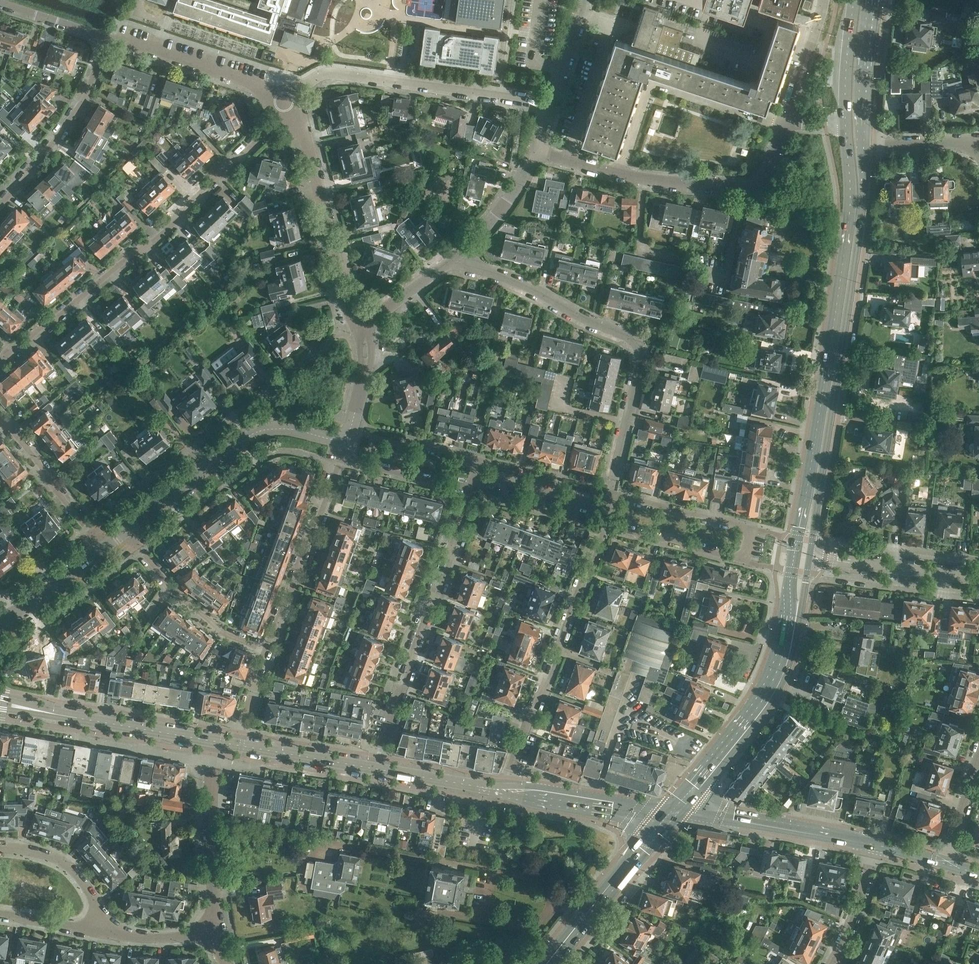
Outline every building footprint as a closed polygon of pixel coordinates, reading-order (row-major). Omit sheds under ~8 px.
[(258,4),(272,9),(269,17),(217,0),(177,0),(174,11),(271,42),(274,32),(284,35),(281,43),(310,52),(314,39),(311,38),(316,23),(322,25),(330,0),(259,0),(258,4)] [(448,20),(501,27),(505,0),(451,0),(448,20)] [(793,12),(797,0),(652,0),(651,3),(664,8),(662,13),(661,16),(687,25),(681,44),(681,46),(702,53),(700,60),(699,63),(747,79),(748,76),(756,78),(777,16),(791,20),(793,12)] [(808,9),(811,1),(807,0),(805,0),(802,7),(808,9)] [(778,19),(757,83),(750,80),(749,83),(696,66),(699,54),(678,47),(683,31),(684,26),(673,22),(671,27),(661,24),(658,23),(660,18),(657,17),(659,9),(645,4),(635,35),(631,34),(630,34),(629,35),(627,32),(624,34),(625,36),(624,36),(623,38),(622,41),(616,39),(583,141),(618,153),(644,74),(647,75),(649,72),(766,111),(771,95),(775,96),(799,25),(778,19)] [(930,20),(945,22),(947,10),(932,8),(930,20)] [(933,24),(930,24),(931,23),(924,22),(924,21),(925,19),(917,18),(917,20),(916,20),(916,23),(908,22),(906,32),(905,42),(907,42),(906,45),(913,46),(913,43),(923,44),(932,46),(934,34),(936,34),(938,26),(933,25),(933,24)] [(440,28),(425,26),(420,63),(435,65),(436,61),(480,67),(479,71),(495,74),(500,36),(485,34),(484,38),(440,32),(440,28)] [(0,44),(0,50),(10,53),(16,34),(5,30),(0,44)] [(16,34),(10,53),(21,57),(20,60),(23,61),(32,64),(36,51),(24,47),(28,34),(18,30),(16,34)] [(52,43),(45,62),(52,64),(51,67),(58,70),(65,47),(63,46),(64,45),(58,43),(58,45),(52,43)] [(65,47),(58,70),(64,72),(65,68),(72,71),(79,51),(72,49),(73,48),(68,46),(67,48),(65,47)] [(36,51),(32,64),(38,66),(43,53),(36,51)] [(962,51),(955,55),(958,59),(964,56),(962,51)] [(122,86),(128,67),(117,63),(111,82),(117,84),(117,82),(122,84),(122,86)] [(932,95),(950,94),(953,108),(952,108),(953,111),(954,111),(955,112),(956,112),(956,113),(959,112),(959,111),(969,109),(963,86),(955,88),(954,84),(943,85),(943,80),(936,80),(936,78),(949,71),(946,66),(938,70),(932,70),(931,80),(932,93),(932,95)] [(128,67),(122,86),(127,87),(128,84),(135,87),(140,71),(128,67)] [(140,71),(135,87),(141,89),(140,92),(146,94),(152,75),(140,71)] [(902,91),(902,92),(902,100),(906,100),(907,115),(909,115),(910,117),(914,117),(915,115),(922,115),(922,109),(925,109),(925,101),(924,101),(924,99),(922,99),(922,93),(922,92),(919,92),(912,92),(912,71),(891,71),(891,86),(894,86),(894,88),(898,91),(902,91)] [(963,86),(969,109),(977,107),(977,108),(978,107),(978,94),(976,83),(977,82),(975,73),(968,74),(970,84),(963,86)] [(919,89),(919,92),(922,92),(922,93),(932,93),(931,80),(931,76),(926,75),(926,80),(921,80),(921,89),(919,89)] [(161,99),(167,101),(173,103),(179,84),(167,80),(161,99)] [(49,116),(57,107),(48,100),(59,88),(41,82),(38,86),(42,89),(32,100),(46,113),(49,116)] [(179,84),(173,103),(169,114),(173,115),(177,104),(184,106),(190,87),(179,84)] [(190,87),(184,106),(190,108),(196,110),(197,107),(202,108),(204,102),(199,100),(202,91),(190,87)] [(107,97),(116,103),(118,97),(110,92),(107,97)] [(328,107),(329,114),(352,107),(351,100),(359,98),(357,92),(347,94),(328,100),(330,106),(328,107)] [(145,106),(150,107),(153,96),(148,94),(145,106)] [(389,95),(382,94),(381,104),(388,105),(389,95)] [(150,107),(146,117),(153,119),(156,109),(160,98),(153,96),(150,107)] [(395,97),(395,98),(393,110),(394,111),(393,113),(401,114),(400,123),(414,120),(414,113),(408,112),(410,99),(395,97)] [(32,100),(23,109),(38,122),(46,113),(32,100)] [(219,115),(219,116),(221,115),(223,120),(239,113),(234,102),(227,104),(225,101),(221,103),(223,107),(216,110),(216,109),(214,108),(212,114),(217,116),(219,115)] [(451,138),(464,139),(472,141),(474,134),(475,129),(477,126),(466,124),(467,112),(451,107),(450,107),(440,104),(436,115),(450,119),(450,120),(454,121),(453,129),(452,129),(451,138)] [(100,105),(93,115),(111,126),(114,120),(111,118),(113,113),(100,105)] [(206,106),(205,110),(202,116),(195,121),(202,129),(206,128),(212,108),(206,106)] [(352,107),(329,114),(331,120),(333,120),(335,126),(354,122),(353,117),(355,116),(352,107)] [(38,122),(23,109),(19,114),(17,112),(13,117),(29,132),(38,122)] [(0,110),(0,119),(6,125),(10,120),(0,110)] [(221,128),(223,133),(227,132),(244,124),(239,113),(223,120),(226,126),(221,128)] [(93,115),(87,126),(101,134),(104,129),(107,131),(111,126),(93,115)] [(384,115),(377,117),(379,126),(385,125),(384,115)] [(480,115),(477,126),(475,129),(497,140),(507,122),(495,116),(493,119),(486,117),(480,115)] [(195,121),(190,123),(203,137),(207,134),(202,129),(195,121)] [(365,123),(354,126),(355,132),(366,129),(365,123)] [(87,126),(81,136),(98,147),(102,141),(98,139),(101,134),(87,126)] [(206,128),(202,129),(207,134),(207,133),(212,139),(217,135),(209,126),(206,128)] [(366,129),(355,132),(357,138),(368,135),(366,129)] [(2,157),(12,146),(8,143),(10,141),(5,137),(3,139),(0,135),(0,155),(2,157)] [(98,147),(81,136),(75,147),(89,155),(91,150),(95,152),(98,147)] [(199,137),(190,145),(205,161),(214,153),(199,137)] [(142,146),(139,143),(131,152),(133,155),(142,146)] [(174,146),(184,157),(196,170),(205,161),(190,145),(185,151),(177,143),(174,146)] [(339,156),(341,162),(364,156),(362,148),(360,148),(359,143),(339,148),(341,155),(339,156)] [(423,161),(419,145),(413,146),(417,163),(423,161)] [(161,151),(157,155),(168,167),(173,163),(161,151)] [(161,172),(151,181),(167,197),(175,189),(164,177),(165,176),(162,173),(167,169),(154,155),(149,159),(161,172)] [(171,160),(174,164),(187,178),(196,170),(184,157),(179,162),(178,160),(179,160),(175,156),(171,160)] [(364,156),(341,162),(342,169),(344,168),(346,175),(365,170),(368,182),(384,178),(386,177),(385,172),(377,174),(373,170),(371,163),(366,165),(364,156)] [(87,158),(83,163),(93,171),(97,166),(87,158)] [(258,179),(267,181),(273,159),(268,158),(263,158),(262,164),(257,162),(256,167),(254,167),(249,172),(248,175),(249,180),(257,182),(258,179)] [(273,159),(267,181),(266,186),(275,189),(275,187),(284,189),(284,188),(286,187),(287,183),(286,176),(284,176),(286,170),(281,169),(283,164),(278,161),(273,159)] [(479,165),(476,164),(474,172),(472,171),(466,195),(470,196),(470,197),(473,198),(473,197),(480,198),(479,205),(480,205),(486,181),(494,183),(497,169),(489,167),(490,163),(480,160),(479,165)] [(63,161),(55,169),(68,184),(72,181),(69,178),(74,173),(63,161)] [(127,161),(122,167),(127,173),(133,167),(127,161)] [(77,170),(86,177),(90,172),(81,164),(77,170)] [(55,169),(46,178),(57,189),(60,186),(70,196),(75,191),(68,184),(55,169)] [(930,205),(933,205),(948,205),(947,200),(950,200),(949,193),(948,193),(948,188),(954,187),(955,186),(955,181),(953,179),(947,179),(947,178),(938,179),(938,176),(937,175),(932,175),(930,177),(930,179),(929,179),(930,205)] [(887,190),(887,199),(892,199),(893,201),(901,201),(902,206),(910,206),(910,201),(912,201),(911,184),(909,184),(909,180),(908,180),(908,178),(906,176),(902,176),(900,179),(900,180),(892,180),(891,181),(886,181),(884,183),(885,188),(887,190)] [(46,178),(37,185),(51,200),(54,197),(51,194),(57,189),(46,178)] [(384,178),(368,182),(369,188),(386,184),(384,178)] [(536,189),(532,211),(552,215),(554,201),(557,202),(560,189),(563,189),(565,182),(546,178),(544,190),(536,189)] [(143,189),(142,189),(158,205),(167,197),(151,181),(151,180),(142,188),(143,189)] [(913,188),(912,188),(913,200),(924,200),(924,188),(923,188),(923,182),(913,183),(913,188)] [(106,183),(99,190),(104,195),(111,188),(106,183)] [(37,185),(28,194),(36,203),(34,205),(41,212),(47,206),(51,211),(56,206),(51,200),(37,185)] [(571,186),(567,203),(575,204),(595,208),(598,192),(588,191),(589,189),(571,186)] [(130,203),(134,199),(148,214),(158,205),(142,189),(133,197),(126,189),(121,193),(130,203)] [(598,192),(595,208),(603,210),(603,207),(613,209),(615,196),(607,194),(607,193),(598,191),(598,192)] [(121,194),(117,197),(124,205),(113,215),(115,217),(128,233),(138,225),(128,213),(133,208),(129,204),(130,203),(121,194)] [(351,206),(353,213),(375,207),(371,194),(352,198),(354,206),(351,206)] [(247,195),(242,199),(252,209),(254,203),(247,195)] [(223,197),(213,206),(228,221),(237,212),(223,197)] [(622,208),(626,208),(626,210),(624,210),(624,220),(626,220),(626,222),(634,223),(635,209),(636,209),(637,199),(622,198),(622,208)] [(242,199),(239,203),(251,215),(252,209),(242,199)] [(254,203),(252,209),(267,205),(265,200),(254,203)] [(660,205),(654,204),(648,228),(661,231),(662,226),(675,228),(679,205),(666,202),(666,206),(660,205)] [(252,209),(251,215),(251,216),(269,210),(267,205),(252,209)] [(679,205),(675,228),(674,232),(686,234),(688,224),(693,225),(696,210),(691,209),(691,207),(679,205)] [(213,206),(204,216),(218,230),(228,221),(213,206)] [(380,206),(375,207),(353,213),(355,219),(357,219),(358,225),(363,224),(364,229),(373,227),(373,226),(379,225),(378,220),(383,219),(380,206)] [(696,210),(693,225),(699,226),(698,233),(710,236),(716,209),(703,206),(702,211),(696,210)] [(275,218),(277,226),(298,221),(295,207),(271,212),(272,218),(275,218)] [(17,209),(8,219),(20,230),(26,224),(28,226),(31,226),(35,222),(40,226),(45,222),(34,212),(30,216),(22,209),(20,212),(17,209)] [(716,209),(710,236),(723,238),(725,230),(730,231),(733,216),(728,215),(729,211),(716,209)] [(438,229),(425,212),(419,217),(422,222),(415,227),(414,226),(405,233),(404,234),(405,235),(403,236),(410,245),(422,236),(429,245),(441,236),(436,230),(438,229)] [(770,240),(771,232),(766,231),(767,226),(762,225),(764,217),(747,214),(744,233),(742,233),(740,243),(741,244),(741,248),(737,247),(736,251),(737,250),(738,251),(738,252),(740,252),(736,273),(734,272),(731,290),(766,297),(766,299),(775,301),(776,298),(780,299),(784,281),(777,279),(777,278),(768,276),(768,278),(762,277),(765,258),(767,258),(767,257),(770,258),(771,251),(768,251),(768,250),(770,247),(771,243),(770,240)] [(218,230),(204,216),(195,224),(209,239),(218,230)] [(104,223),(99,217),(95,220),(101,226),(104,223)] [(109,228),(108,229),(119,241),(128,233),(115,217),(106,225),(109,228)] [(0,227),(0,229),(12,239),(20,230),(8,219),(0,227)] [(279,234),(269,237),(271,243),(276,245),(277,241),(301,236),(298,221),(277,226),(279,234)] [(392,222),(379,226),(380,232),(381,232),(381,233),(397,229),(398,226),(399,226),(401,221),(392,223),(392,222)] [(939,224),(927,225),(927,234),(951,233),(950,221),(938,222),(939,224)] [(397,229),(403,236),(405,235),(404,234),(405,233),(399,226),(397,229)] [(3,249),(12,239),(0,229),(0,246),(3,249)] [(108,229),(100,236),(110,248),(119,241),(108,229)] [(381,232),(380,232),(370,235),(372,241),(382,238),(381,233),(381,232)] [(88,241),(97,251),(96,252),(98,255),(100,254),(101,256),(110,248),(100,236),(97,233),(88,241)] [(501,257),(514,259),(519,240),(520,236),(506,233),(501,257)] [(960,234),(945,234),(946,245),(961,243),(960,234)] [(76,240),(84,249),(89,245),(81,236),(76,240)] [(385,250),(378,271),(386,274),(387,272),(392,273),(393,268),(396,269),(397,266),(401,267),(404,264),(402,262),(403,261),(400,257),(401,252),(410,245),(403,236),(395,243),(398,247),(395,249),(395,253),(385,250)] [(533,239),(532,242),(527,262),(541,266),(545,246),(545,245),(539,243),(533,240),(533,239)] [(187,240),(177,249),(195,269),(195,268),(198,272),(204,267),(204,268),(211,262),(215,258),(206,249),(200,254),(187,240)] [(519,240),(514,259),(527,262),(532,242),(527,241),(527,242),(519,240)] [(210,245),(206,249),(215,258),(219,255),(210,245)] [(369,268),(378,271),(385,250),(376,246),(375,248),(370,246),(364,248),(365,249),(362,250),(363,254),(365,255),(364,258),(367,259),(366,264),(370,266),(369,268)] [(272,248),(260,251),(261,256),(274,253),(272,248)] [(180,272),(174,277),(183,287),(187,284),(183,279),(195,269),(177,249),(167,257),(180,272)] [(962,252),(964,275),(973,274),(972,267),(978,266),(978,250),(962,252)] [(61,261),(64,265),(75,278),(85,269),(83,267),(85,265),(84,263),(89,259),(82,251),(75,257),(71,253),(61,261)] [(274,253),(261,256),(263,261),(275,258),(274,253)] [(624,253),(623,259),(634,261),(636,256),(624,253)] [(30,257),(27,254),(21,260),(24,263),(30,257)] [(636,256),(634,261),(633,267),(641,269),(644,258),(636,256)] [(555,277),(568,280),(573,260),(560,257),(555,277)] [(919,277),(919,269),(920,264),(936,265),(937,259),(911,257),(911,262),(898,261),(898,262),(890,262),(889,271),(888,273),(887,276),(889,279),(890,279),(890,283),(899,284),(899,280),(909,280),(910,277),(919,277)] [(644,258),(641,269),(647,271),(650,259),(644,258)] [(276,262),(277,266),(278,272),(282,271),(283,279),(304,274),(301,260),(293,262),(288,259),(276,262)] [(573,260),(568,280),(582,283),(587,259),(586,263),(573,260)] [(587,259),(582,283),(595,286),(601,262),(587,259)] [(623,259),(621,265),(633,267),(634,261),(623,259)] [(650,259),(647,271),(653,272),(655,260),(650,259)] [(655,260),(653,272),(658,273),(661,261),(655,260)] [(661,261),(658,273),(664,275),(667,263),(661,261)] [(667,263),(664,275),(670,276),(672,264),(667,263)] [(672,264),(670,276),(675,277),(678,265),(672,264)] [(64,265),(54,274),(65,286),(75,278),(64,265)] [(678,265),(675,277),(688,280),(690,268),(678,265)] [(160,274),(155,268),(145,277),(160,294),(173,284),(179,290),(183,287),(174,277),(174,278),(166,269),(160,274)] [(54,274),(44,282),(55,295),(65,286),(54,274)] [(269,283),(272,295),(273,298),(289,295),(288,291),(307,287),(304,274),(283,279),(269,283)] [(148,305),(160,294),(145,277),(135,285),(148,300),(146,302),(142,305),(150,315),(152,317),(155,314),(154,312),(148,305)] [(4,282),(0,287),(9,295),(13,290),(4,282)] [(37,294),(34,296),(33,294),(27,300),(35,306),(40,302),(42,300),(45,303),(55,295),(44,282),(34,290),(37,294)] [(453,286),(451,295),(448,307),(462,310),(467,289),(453,286)] [(611,286),(609,295),(607,305),(620,308),(625,289),(611,286)] [(467,289),(462,310),(475,313),(480,292),(467,289)] [(625,289),(620,308),(634,311),(638,292),(625,289)] [(694,290),(693,298),(692,301),(712,305),(713,301),(743,307),(742,311),(756,313),(759,314),(761,303),(748,302),(748,301),(694,290)] [(480,292),(475,313),(488,317),(493,296),(480,292)] [(638,292),(634,311),(647,314),(651,295),(638,292)] [(651,295),(647,314),(660,317),(664,298),(651,295)] [(123,296),(113,304),(126,319),(132,314),(136,319),(140,316),(123,296)] [(904,307),(894,306),(894,308),(885,307),(884,321),(908,324),(909,316),(910,316),(911,310),(921,311),(922,303),(930,304),(931,298),(923,297),(908,296),(908,302),(905,301),(904,307)] [(945,308),(945,297),(937,297),(937,308),(945,308)] [(32,304),(25,298),(21,302),(28,309),(32,304)] [(261,306),(262,312),(277,309),(275,302),(261,306)] [(0,306),(0,323),(2,324),(13,312),(3,303),(0,306)] [(126,319),(113,304),(103,313),(116,328),(126,319)] [(150,315),(142,305),(138,309),(146,318),(149,322),(153,319),(152,317),(150,315)] [(13,312),(2,324),(12,333),(14,330),(18,331),(22,327),(21,323),(23,320),(26,317),(16,308),(13,312)] [(958,318),(959,327),(971,326),(971,330),(978,329),(978,308),(974,308),(975,316),(969,316),(969,317),(958,318)] [(277,309),(262,312),(251,315),(255,327),(266,325),(269,334),(268,335),(277,346),(273,349),(277,356),(281,353),(283,355),(284,354),(286,354),(289,352),(289,350),(293,347),(295,347),(298,345),(298,343),(299,342),(298,340),(300,338),(296,332),(293,334),(284,322),(282,324),(279,321),(277,309)] [(501,331),(514,334),(519,313),(505,310),(501,331)] [(519,313),(514,334),(527,337),(532,316),(519,313)] [(767,315),(759,314),(756,313),(753,331),(759,332),(759,334),(766,335),(766,333),(781,335),(781,334),(783,334),(784,327),(782,327),(784,317),(777,316),(777,315),(767,313),(767,315)] [(87,318),(77,327),(90,343),(100,334),(87,318)] [(235,323),(229,327),(235,334),(240,330),(235,323)] [(450,330),(448,336),(423,355),(428,363),(429,362),(431,364),(434,364),(435,363),(435,362),(437,361),(437,359),(436,357),(453,343),(454,344),(461,333),(462,333),(467,334),(468,327),(463,326),(452,323),(450,330)] [(77,327),(67,335),(80,351),(90,343),(77,327)] [(114,329),(109,333),(118,343),(120,346),(124,343),(122,339),(114,329)] [(118,343),(109,333),(105,336),(114,346),(118,343)] [(539,354),(552,357),(557,336),(544,333),(539,354)] [(736,335),(725,333),(723,344),(734,346),(736,335)] [(80,351),(67,335),(57,344),(70,359),(80,351)] [(557,336),(552,357),(566,360),(570,339),(557,336)] [(570,339),(566,360),(579,363),(584,342),(570,339)] [(258,352),(251,342),(223,363),(231,372),(229,373),(235,380),(236,379),(240,385),(257,373),(253,368),(256,366),(253,362),(248,356),(250,354),(252,357),(258,352)] [(159,346),(153,350),(157,355),(163,350),(159,346)] [(753,348),(751,357),(756,358),(755,366),(778,370),(779,368),(780,368),(781,362),(779,362),(781,353),(775,352),(775,351),(767,350),(766,351),(761,350),(761,349),(753,348)] [(148,349),(135,360),(141,367),(154,356),(148,349)] [(37,350),(29,357),(43,374),(46,372),(49,375),(56,369),(53,365),(52,365),(47,359),(46,361),(37,350)] [(508,352),(506,358),(518,361),(519,355),(508,352)] [(664,352),(663,359),(686,365),(688,358),(664,352)] [(601,353),(598,365),(619,370),(622,357),(601,353)] [(877,393),(886,394),(895,396),(896,391),(897,392),(899,382),(900,382),(901,380),(914,383),(919,357),(896,353),(893,369),(885,368),(885,369),(879,368),(876,386),(878,387),(877,393)] [(24,363),(21,366),(34,382),(43,374),(29,357),(24,362),(24,363)] [(506,358),(505,364),(516,367),(517,362),(518,362),(518,361),(506,358)] [(59,359),(55,363),(64,373),(68,369),(59,359)] [(67,360),(63,363),(68,369),(71,373),(75,370),(67,360)] [(692,361),(688,379),(699,381),(703,364),(692,361)] [(447,369),(455,371),(456,364),(448,362),(447,369)] [(516,367),(514,374),(520,375),(523,364),(518,362),(517,362),(516,367)] [(505,364),(503,371),(514,374),(516,367),(505,364)] [(523,364),(520,375),(526,377),(529,365),(523,364)] [(729,369),(703,364),(700,375),(726,381),(729,369)] [(11,373),(12,374),(23,387),(26,385),(28,387),(34,382),(21,366),(20,365),(11,373)] [(526,377),(542,381),(543,376),(545,369),(529,365),(526,377)] [(598,365),(595,379),(616,383),(619,370),(598,365)] [(202,368),(196,373),(204,383),(210,378),(202,368)] [(545,369),(543,376),(555,379),(557,372),(554,372),(554,369),(552,369),(552,371),(545,369)] [(658,374),(654,391),(673,395),(677,380),(680,381),(681,375),(666,372),(665,376),(658,374)] [(758,377),(743,373),(742,380),(757,384),(758,377)] [(7,376),(2,380),(14,395),(17,392),(19,395),(21,393),(25,390),(23,387),(12,374),(8,376),(7,376)] [(396,383),(395,384),(395,388),(397,389),(397,390),(396,391),(398,400),(400,400),(400,402),(399,403),(400,407),(402,408),(402,411),(403,411),(403,414),(418,410),(417,407),(419,407),(416,395),(417,395),(415,386),(414,386),(412,376),(407,377),(403,378),(402,378),(395,380),(396,383)] [(542,381),(542,382),(554,385),(555,379),(543,376),(542,381)] [(524,379),(517,377),(515,379),(514,383),(515,386),(522,387),(525,385),(525,382),(524,379)] [(594,384),(592,392),(613,397),(616,383),(595,379),(594,378),(590,378),(589,383),(594,384)] [(2,380),(0,382),(0,395),(2,397),(0,398),(0,399),(6,406),(16,397),(14,395),(2,380)] [(76,380),(63,391),(65,394),(70,395),(81,386),(76,380)] [(36,385),(41,390),(42,392),(46,389),(40,381),(36,385)] [(542,382),(540,388),(552,391),(554,385),(542,382)] [(754,387),(752,395),(776,401),(779,390),(777,390),(777,386),(759,382),(758,388),(754,387)] [(197,391),(191,396),(204,413),(215,405),(210,398),(213,397),(208,390),(205,392),(200,385),(200,386),(196,389),(197,391)] [(540,388),(539,394),(551,397),(552,391),(540,388)] [(191,396),(186,389),(175,398),(183,409),(181,410),(186,417),(188,415),(193,421),(204,413),(191,396)] [(435,392),(429,391),(426,406),(433,404),(435,392)] [(589,405),(591,406),(590,409),(599,411),(600,408),(610,410),(613,397),(592,392),(587,391),(586,396),(591,398),(589,405)] [(673,395),(654,391),(650,406),(658,408),(657,412),(672,416),(673,411),(670,410),(673,395)] [(165,393),(156,400),(162,408),(166,412),(175,405),(165,393)] [(110,394),(105,398),(110,405),(116,401),(110,394)] [(539,394),(537,400),(549,402),(551,397),(539,394)] [(776,401),(752,395),(750,404),(754,405),(752,411),(771,416),(772,411),(774,412),(776,401)] [(154,397),(150,401),(158,411),(162,408),(156,400),(154,397)] [(106,407),(100,400),(96,403),(102,410),(106,407)] [(549,402),(537,400),(536,407),(547,410),(549,402)] [(437,421),(435,431),(446,434),(454,402),(450,401),(448,409),(439,407),(437,412),(439,415),(439,416),(437,417),(436,420),(437,421)] [(36,413),(39,417),(33,422),(41,432),(55,420),(56,419),(53,415),(51,416),(47,411),(48,410),(50,410),(53,408),(53,406),(50,403),(50,402),(36,413)] [(454,402),(446,434),(451,435),(451,437),(455,438),(456,437),(457,437),(461,419),(455,417),(459,403),(454,402)] [(724,402),(722,409),(733,411),(743,413),(744,407),(734,405),(724,402)] [(36,403),(27,410),(28,411),(31,414),(39,408),(36,403)] [(461,419),(457,437),(459,437),(460,439),(463,440),(465,439),(468,440),(473,422),(476,408),(473,407),(471,415),(468,421),(461,419)] [(55,420),(41,432),(49,441),(64,428),(73,420),(70,417),(73,415),(68,409),(67,410),(62,415),(59,417),(63,421),(59,425),(55,420)] [(31,414),(28,411),(23,415),(26,419),(31,414)] [(692,417),(680,414),(677,425),(689,428),(692,417)] [(967,422),(978,422),(978,414),(968,414),(967,422)] [(497,446),(497,445),(502,426),(503,421),(502,421),(501,420),(497,419),(496,420),(491,418),(485,442),(489,443),(489,444),(497,446)] [(664,423),(646,418),(644,424),(663,428),(664,423)] [(911,422),(898,420),(897,428),(910,430),(911,422)] [(473,422),(468,440),(480,442),(484,425),(473,422)] [(747,422),(744,436),(770,440),(772,427),(766,426),(766,425),(747,422)] [(644,424),(643,429),(649,431),(661,434),(663,428),(644,424)] [(148,426),(142,430),(159,453),(170,444),(166,439),(166,436),(161,429),(159,431),(155,425),(150,428),(148,426)] [(502,426),(497,445),(509,448),(514,429),(502,426)] [(881,428),(876,427),(876,429),(869,427),(868,436),(865,435),(864,444),(866,444),(866,446),(894,451),(895,442),(894,441),(896,432),(881,429),(881,428)] [(64,428),(49,441),(56,450),(55,450),(56,450),(71,437),(68,433),(64,428)] [(649,431),(643,429),(639,428),(638,434),(639,435),(638,438),(646,440),(647,437),(649,431)] [(514,429),(509,448),(509,449),(517,451),(517,450),(522,451),(526,435),(522,434),(522,431),(514,429)] [(110,430),(106,433),(114,444),(118,440),(110,430)] [(136,435),(138,438),(133,442),(137,447),(135,449),(141,456),(144,456),(148,461),(159,453),(142,430),(136,435)] [(555,441),(551,459),(563,462),(567,444),(568,441),(572,442),(572,440),(573,440),(574,434),(574,433),(575,432),(569,431),(567,440),(563,439),(562,443),(555,441)] [(116,446),(114,444),(106,433),(101,437),(111,450),(116,446)] [(544,439),(539,456),(551,459),(555,441),(557,436),(545,433),(544,439)] [(527,454),(539,456),(544,439),(532,436),(527,454)] [(744,436),(743,449),(768,453),(770,440),(744,436)] [(71,437),(56,450),(59,454),(58,456),(60,458),(63,459),(69,455),(72,459),(82,452),(88,446),(86,443),(84,441),(77,447),(73,443),(75,442),(71,437)] [(575,442),(570,460),(572,460),(571,465),(583,468),(588,450),(589,446),(587,445),(586,444),(583,443),(582,444),(575,442)] [(0,448),(0,464),(11,455),(9,451),(9,450),(4,444),(0,448)] [(588,450),(583,468),(595,471),(596,467),(598,467),(603,449),(589,446),(588,450)] [(743,449),(740,462),(766,466),(768,453),(743,449)] [(85,456),(82,452),(72,459),(70,462),(73,467),(85,456)] [(5,475),(20,463),(16,459),(14,458),(11,455),(0,464),(0,479),(5,475)] [(634,457),(633,462),(632,462),(629,475),(631,475),(629,480),(642,483),(647,465),(648,461),(634,457)] [(715,478),(732,480),(738,481),(753,484),(754,478),(758,479),(758,478),(764,479),(766,466),(740,462),(738,476),(732,475),(732,476),(723,474),(715,473),(715,478)] [(20,463),(5,475),(2,477),(10,487),(17,481),(16,480),(27,472),(20,463)] [(102,464),(95,469),(112,491),(119,486),(118,484),(121,481),(120,479),(122,478),(114,468),(112,470),(108,464),(105,467),(102,464)] [(272,472),(262,479),(270,489),(281,481),(297,486),(301,475),(289,470),(290,468),(278,464),(276,469),(273,468),(272,472)] [(647,465),(642,483),(654,486),(655,481),(657,482),(660,468),(647,465)] [(664,489),(677,492),(682,473),(674,471),(675,469),(669,467),(664,489)] [(677,492),(677,493),(689,496),(689,495),(694,476),(689,475),(690,470),(683,468),(682,473),(677,492)] [(112,491),(95,469),(88,474),(91,478),(87,481),(90,486),(89,487),(96,496),(98,495),(100,497),(103,495),(105,496),(112,491)] [(297,486),(294,495),(306,499),(315,473),(304,469),(301,475),(297,486)] [(887,482),(895,483),(901,478),(902,473),(888,471),(887,482)] [(695,474),(694,476),(689,495),(703,499),(709,477),(695,474)] [(866,474),(849,486),(855,494),(854,494),(860,503),(879,489),(877,486),(876,487),(866,474)] [(724,493),(730,494),(732,480),(715,478),(712,491),(724,493)] [(270,489),(262,479),(247,491),(259,506),(269,498),(268,496),(269,495),(267,492),(270,489)] [(345,498),(357,501),(362,482),(350,479),(345,498)] [(9,488),(13,493),(22,485),(18,481),(9,488)] [(763,486),(753,484),(738,481),(735,503),(737,503),(736,509),(737,510),(747,512),(748,513),(757,515),(760,497),(762,497),(763,486)] [(362,482),(357,501),(369,503),(373,485),(362,482)] [(373,485),(369,503),(380,506),(385,488),(373,485)] [(883,498),(865,511),(872,520),(873,519),(878,526),(879,526),(884,521),(887,522),(890,520),(890,518),(897,512),(889,502),(892,500),(895,505),(901,501),(893,490),(893,491),(890,487),(880,494),(883,498)] [(385,488),(380,506),(392,509),(396,491),(385,488)] [(396,491),(392,509),(403,512),(408,493),(396,491)] [(724,493),(712,491),(711,500),(723,502),(724,493)] [(408,493),(403,512),(415,515),(420,496),(408,493)] [(292,494),(288,506),(306,512),(310,501),(306,499),(294,495),(292,494)] [(0,505),(0,512),(4,517),(11,512),(8,509),(17,503),(11,496),(10,496),(5,501),(0,505)] [(420,496),(415,515),(427,518),(431,499),(420,496)] [(927,497),(926,503),(932,504),(932,503),(938,503),(939,496),(933,496),(933,498),(927,497)] [(226,507),(226,508),(237,521),(238,523),(248,515),(250,518),(251,517),(257,525),(258,522),(259,518),(252,509),(247,513),(236,499),(226,507)] [(431,499),(427,518),(439,521),(443,502),(431,499)] [(938,505),(938,511),(936,511),(933,532),(948,534),(949,530),(956,531),(957,523),(962,524),(963,509),(956,508),(955,513),(947,512),(948,506),(938,505)] [(288,506),(283,517),(302,523),(306,512),(288,506)] [(909,506),(906,529),(914,530),(914,532),(923,533),(924,524),(927,525),(927,520),(924,519),(926,508),(909,506)] [(44,507),(33,516),(50,537),(57,532),(55,530),(60,527),(55,521),(57,519),(53,514),(51,516),(44,507)] [(221,509),(216,513),(228,528),(237,521),(226,508),(222,511),(221,509)] [(344,516),(352,518),(354,512),(346,509),(344,516)] [(10,566),(21,558),(17,553),(19,551),(11,541),(18,535),(4,517),(0,512),(0,524),(5,533),(4,534),(2,533),(0,533),(0,553),(10,566)] [(211,519),(208,522),(218,536),(228,528),(216,513),(211,517),(211,519)] [(479,534),(493,539),(501,518),(487,513),(479,534)] [(33,516),(21,526),(23,529),(25,528),(29,533),(27,535),(30,540),(33,538),(37,544),(42,541),(43,542),(50,537),(33,516)] [(377,519),(365,516),(363,522),(366,524),(375,527),(377,520),(377,519)] [(278,531),(278,533),(288,536),(288,534),(289,532),(297,535),(302,523),(283,517),(278,531)] [(501,518),(493,539),(505,543),(513,522),(501,518)] [(361,523),(352,521),(351,525),(341,521),(337,533),(358,541),(361,534),(364,535),(365,532),(371,534),(373,528),(361,525),(361,523)] [(219,537),(218,536),(208,522),(207,522),(198,529),(210,545),(219,537)] [(513,522),(505,543),(518,548),(526,527),(513,522)] [(419,525),(416,537),(422,538),(423,532),(424,533),(425,527),(419,525)] [(526,527),(518,548),(531,553),(539,531),(526,527)] [(269,543),(273,544),(292,551),(297,537),(297,535),(289,532),(288,534),(288,536),(278,533),(273,531),(269,543)] [(539,531),(531,553),(544,557),(551,536),(539,531)] [(337,533),(333,544),(354,552),(358,541),(337,533)] [(551,536),(544,557),(557,562),(564,541),(551,536)] [(182,539),(174,545),(188,563),(193,559),(191,558),(196,554),(199,556),(207,550),(198,539),(196,541),(193,538),(191,539),(187,542),(185,538),(184,539),(183,540),(182,539)] [(404,539),(399,552),(419,559),(419,558),(420,555),(423,553),(424,550),(423,546),(404,539)] [(564,541),(557,562),(570,567),(578,545),(564,541)] [(273,544),(269,556),(287,563),(292,551),(273,544)] [(333,544),(329,556),(350,563),(354,552),(333,544)] [(188,563),(174,545),(170,548),(171,549),(165,554),(167,556),(163,559),(170,566),(171,565),(175,570),(183,565),(189,572),(193,569),(188,563)] [(617,564),(628,568),(634,551),(623,547),(623,549),(616,547),(613,555),(610,562),(617,564)] [(208,552),(215,561),(222,564),(224,561),(214,548),(208,552)] [(634,551),(628,568),(639,572),(646,575),(648,568),(648,567),(650,560),(644,557),(645,555),(634,551)] [(399,552),(395,564),(414,571),(415,567),(418,565),(420,562),(419,559),(399,552)] [(10,566),(0,553),(0,573),(10,566)] [(265,554),(261,565),(265,567),(283,574),(287,563),(269,556),(265,554)] [(239,561),(244,566),(246,560),(240,555),(237,557),(238,559),(239,561)] [(329,556),(325,567),(346,575),(350,563),(329,556)] [(651,583),(649,592),(648,592),(649,592),(654,594),(658,578),(674,582),(678,562),(669,559),(669,561),(665,560),(661,573),(654,571),(653,574),(651,583)] [(470,560),(468,566),(478,570),(480,564),(470,560)] [(674,582),(673,586),(674,589),(683,591),(686,589),(692,566),(688,565),(688,564),(678,562),(674,582)] [(524,570),(523,573),(529,575),(533,565),(527,563),(525,571),(524,570)] [(395,564),(390,575),(390,576),(410,583),(412,581),(414,578),(413,574),(414,571),(395,564)] [(260,581),(259,583),(270,587),(270,585),(271,582),(279,585),(283,574),(265,567),(261,565),(259,570),(263,572),(260,581)] [(704,565),(701,578),(728,585),(730,586),(731,585),(735,586),(737,574),(728,572),(729,569),(720,567),(720,569),(704,565)] [(183,583),(182,583),(183,585),(183,587),(185,589),(187,590),(189,592),(200,577),(198,574),(199,572),(195,567),(193,569),(189,572),(180,579),(183,583)] [(325,567),(321,578),(342,586),(346,575),(325,567)] [(495,571),(488,568),(486,574),(493,576),(495,571)] [(532,578),(520,573),(517,580),(530,584),(532,578)] [(135,577),(126,584),(140,602),(145,609),(146,609),(150,603),(143,594),(148,589),(143,583),(146,581),(141,574),(137,578),(135,577)] [(464,583),(462,587),(482,594),(486,595),(488,590),(484,588),(487,581),(467,574),(464,576),(463,579),(464,583)] [(200,577),(189,592),(194,597),(196,596),(200,598),(212,581),(206,576),(203,579),(200,577)] [(410,583),(390,576),(385,589),(405,596),(405,595),(408,594),(409,591),(408,587),(409,584),(410,583)] [(342,586),(321,578),(317,589),(338,597),(336,601),(344,604),(346,597),(342,595),(341,597),(338,596),(342,586)] [(367,578),(365,584),(374,587),(376,582),(367,578)] [(489,584),(501,588),(503,583),(491,578),(489,584)] [(697,580),(691,579),(686,600),(692,601),(697,580)] [(212,581),(200,598),(203,601),(203,603),(208,607),(219,591),(223,586),(217,582),(216,584),(212,581)] [(255,581),(250,593),(255,595),(273,601),(278,588),(279,585),(271,582),(270,585),(270,587),(259,583),(255,581)] [(698,581),(696,587),(708,590),(709,584),(698,581)] [(606,582),(600,597),(620,605),(626,589),(606,582)] [(116,590),(129,607),(131,611),(136,608),(135,606),(140,602),(126,584),(125,585),(124,584),(116,590)] [(374,587),(365,584),(363,590),(371,593),(374,587)] [(536,584),(530,599),(548,605),(554,590),(536,584)] [(457,595),(458,599),(477,606),(482,594),(462,587),(461,590),(458,592),(457,595)] [(648,592),(649,592),(637,587),(635,593),(646,598),(649,592),(648,592)] [(219,591),(208,607),(210,608),(211,610),(213,612),(215,611),(217,613),(218,611),(220,613),(226,605),(226,604),(229,599),(231,600),(234,591),(231,589),(226,596),(219,591)] [(129,607),(116,590),(108,596),(108,598),(106,599),(120,617),(127,612),(125,610),(129,607)] [(704,595),(702,604),(729,610),(731,601),(730,600),(731,596),(712,591),(710,597),(704,595)] [(250,593),(246,604),(251,606),(269,613),(273,601),(255,595),(250,593)] [(382,593),(377,606),(397,613),(397,612),(398,609),(401,607),(402,604),(401,600),(382,593)] [(855,612),(878,615),(880,601),(880,600),(853,597),(853,595),(836,593),(834,610),(835,610),(835,612),(841,612),(841,611),(843,612),(843,613),(854,614),(855,612)] [(314,597),(310,608),(331,616),(334,607),(342,609),(344,604),(336,601),(335,604),(314,597)] [(620,605),(600,597),(594,613),(614,620),(620,605)] [(548,605),(530,599),(525,614),(543,620),(548,605)] [(902,611),(901,619),(901,623),(908,624),(908,620),(915,621),(918,601),(904,599),(904,604),(903,605),(902,611)] [(152,600),(150,603),(146,609),(150,614),(155,606),(156,604),(152,600)] [(692,601),(686,600),(680,621),(687,623),(692,601)] [(880,601),(878,615),(878,616),(901,619),(902,611),(903,605),(904,604),(880,601)] [(932,603),(918,601),(915,621),(922,622),(921,626),(929,627),(929,632),(938,633),(939,626),(940,617),(930,616),(931,615),(933,615),(933,609),(931,609),(932,603)] [(512,604),(507,602),(503,610),(509,612),(512,604)] [(155,606),(150,614),(153,619),(160,609),(155,606),(157,604),(156,604),(155,606)] [(729,610),(702,604),(699,617),(724,624),(725,619),(726,620),(729,610)] [(171,607),(169,605),(161,616),(159,615),(153,622),(164,630),(177,612),(175,610),(175,608),(172,606),(171,607)] [(453,613),(451,617),(470,624),(475,612),(456,605),(453,607),(452,610),(453,613)] [(88,613),(88,614),(99,628),(100,630),(110,622),(97,606),(93,609),(91,609),(88,611),(88,613)] [(251,606),(247,617),(265,623),(269,613),(251,606)] [(367,610),(365,615),(369,616),(392,625),(394,621),(396,619),(398,615),(397,613),(377,606),(375,612),(367,610)] [(939,626),(938,633),(937,640),(947,641),(948,634),(956,635),(957,630),(963,631),(966,607),(952,606),(952,612),(949,611),(949,617),(951,617),(950,627),(939,626)] [(963,631),(977,633),(978,620),(978,608),(966,607),(963,631)] [(310,608),(306,620),(327,628),(331,616),(310,608)] [(638,611),(631,609),(628,617),(635,619),(637,614),(638,611)] [(177,612),(164,630),(161,634),(167,638),(163,643),(167,646),(176,634),(186,620),(182,617),(182,615),(177,612)] [(82,616),(77,620),(89,636),(99,628),(88,614),(84,617),(82,616)] [(605,705),(603,710),(601,717),(590,749),(583,770),(599,776),(604,760),(603,760),(605,753),(602,752),(630,669),(647,675),(639,699),(649,702),(652,693),(676,624),(637,614),(635,619),(606,705),(605,705)] [(392,625),(369,616),(367,621),(371,623),(368,630),(387,637),(390,636),(392,632),(391,628),(392,625)] [(247,617),(243,629),(257,634),(262,633),(265,623),(247,617)] [(446,626),(447,629),(466,636),(469,629),(470,630),(472,626),(470,625),(470,624),(451,617),(450,620),(447,623),(446,626)] [(186,620),(176,634),(181,638),(179,640),(184,644),(196,626),(196,625),(192,622),(192,620),(189,619),(187,619),(186,620)] [(355,628),(357,622),(351,619),(348,626),(355,628)] [(73,626),(69,629),(80,643),(89,636),(77,620),(73,623),(73,626)] [(306,620),(302,631),(323,639),(327,628),(306,620)] [(693,627),(694,627),(707,631),(709,624),(694,620),(693,627)] [(522,621),(515,640),(533,647),(537,637),(541,636),(541,634),(539,630),(540,628),(522,621)] [(587,631),(585,637),(605,644),(611,629),(589,621),(585,631),(587,631)] [(854,642),(853,644),(872,648),(874,638),(873,638),(874,633),(882,633),(882,621),(864,621),(864,630),(864,633),(866,633),(866,637),(855,635),(855,637),(853,637),(852,641),(854,642)] [(130,639),(130,640),(134,645),(138,640),(126,625),(122,628),(130,639)] [(196,626),(184,644),(188,647),(190,644),(195,648),(206,632),(201,629),(199,629),(196,626)] [(707,631),(694,627),(690,637),(705,643),(703,649),(723,656),(728,643),(707,635),(708,631),(707,631)] [(64,642),(60,645),(65,652),(65,655),(66,655),(71,651),(72,652),(81,645),(80,643),(69,629),(69,628),(68,629),(66,628),(63,630),(63,632),(59,636),(64,642)] [(302,631),(297,642),(319,650),(323,639),(302,631)] [(206,632),(195,648),(193,651),(204,658),(209,651),(207,650),(215,639),(213,637),(213,636),(210,633),(208,634),(206,632)] [(499,635),(494,633),(491,641),(496,643),(499,635)] [(364,635),(360,648),(380,655),(379,654),(381,650),(383,649),(385,645),(384,642),(364,635)] [(441,645),(440,648),(463,657),(465,651),(461,650),(463,643),(444,636),(441,638),(440,641),(441,645)] [(583,642),(579,651),(600,659),(605,644),(585,637),(583,642)] [(26,663),(26,664),(28,675),(29,676),(31,677),(32,677),(32,678),(52,674),(61,675),(65,652),(60,645),(58,643),(57,643),(53,638),(47,643),(53,650),(45,653),(45,655),(28,660),(27,661),(26,662),(26,663)] [(490,640),(484,639),(481,647),(487,648),(490,640)] [(115,655),(115,656),(126,658),(134,645),(130,640),(127,643),(126,643),(123,646),(122,647),(118,653),(115,655)] [(533,647),(515,640),(508,659),(527,666),(528,663),(531,663),(532,660),(530,657),(533,647)] [(618,641),(616,648),(624,650),(626,644),(618,641)] [(297,642),(293,654),(315,661),(319,650),(297,642)] [(113,647),(115,649),(118,653),(122,647),(119,643),(113,647)] [(853,644),(850,662),(868,665),(872,648),(853,644)] [(222,651),(214,647),(212,651),(220,655),(222,651)] [(234,647),(230,658),(250,666),(254,656),(253,654),(234,647)] [(360,648),(355,660),(375,667),(377,662),(379,661),(380,657),(380,655),(360,648)] [(434,657),(435,661),(454,668),(459,655),(440,648),(439,652),(435,654),(434,657)] [(703,649),(698,662),(718,669),(723,656),(703,649)] [(173,658),(167,654),(163,659),(169,663),(173,658)] [(293,654),(289,665),(311,673),(315,661),(293,654)] [(109,655),(107,665),(114,666),(114,663),(118,663),(117,671),(112,670),(110,684),(106,683),(104,694),(120,697),(121,695),(124,678),(125,672),(121,671),(122,664),(126,665),(127,658),(126,658),(115,656),(109,655)] [(176,657),(173,663),(179,667),(183,660),(176,657)] [(482,666),(487,668),(491,659),(486,657),(482,666)] [(250,666),(230,658),(225,670),(239,675),(238,678),(245,680),(250,666)] [(355,660),(351,672),(370,679),(373,677),(374,674),(373,670),(375,667),(355,660)] [(577,660),(571,676),(591,683),(597,668),(577,660)] [(718,669),(698,662),(693,674),(713,682),(718,669)] [(953,673),(956,674),(954,681),(956,681),(978,688),(978,673),(975,672),(976,670),(968,668),(969,664),(956,662),(953,673)] [(598,670),(611,674),(613,669),(601,664),(598,670)] [(63,685),(75,687),(78,669),(71,668),(71,666),(66,665),(63,685)] [(311,673),(289,665),(285,676),(307,684),(311,673)] [(430,675),(429,678),(448,685),(449,681),(453,683),(456,675),(433,666),(430,668),(429,672),(430,675)] [(506,666),(500,681),(518,688),(523,673),(506,666)] [(78,669),(75,687),(75,688),(86,690),(87,689),(90,672),(78,669)] [(90,672),(87,689),(98,691),(101,671),(97,670),(96,673),(90,672)] [(472,693),(476,672),(471,671),(467,692),(472,693)] [(346,676),(343,681),(345,683),(347,684),(346,685),(354,687),(352,693),(358,694),(360,689),(366,692),(366,690),(367,690),(368,689),(370,686),(369,683),(370,679),(351,672),(349,676),(347,675),(346,676)] [(841,689),(844,680),(833,676),(823,672),(819,680),(818,679),(817,683),(816,683),(812,692),(831,700),(832,698),(841,701),(841,700),(846,702),(844,706),(844,705),(839,720),(865,728),(869,702),(848,696),(847,699),(842,698),(845,691),(841,689)] [(203,677),(196,676),(194,689),(194,692),(199,693),(196,708),(208,711),(212,689),(205,688),(206,683),(202,683),(203,677)] [(233,676),(231,682),(243,686),(245,680),(238,678),(233,676)] [(571,676),(565,692),(585,699),(591,683),(571,676)] [(686,676),(681,686),(687,688),(685,693),(689,695),(704,702),(705,699),(707,699),(709,694),(709,692),(710,689),(697,683),(697,682),(686,676)] [(124,678),(121,695),(133,697),(136,680),(124,678)] [(423,688),(424,691),(431,694),(429,700),(447,706),(449,700),(443,698),(446,692),(451,694),(453,688),(448,686),(448,685),(429,678),(427,682),(424,684),(423,688)] [(136,680),(133,697),(144,698),(147,682),(136,680)] [(212,689),(208,711),(221,713),(225,688),(226,681),(221,680),(220,685),(219,690),(212,689)] [(274,690),(283,691),(285,683),(275,681),(274,690)] [(480,698),(494,703),(497,697),(512,703),(518,688),(500,681),(495,696),(483,692),(480,698)] [(951,694),(976,700),(976,699),(978,699),(978,695),(978,693),(978,689),(978,688),(956,681),(955,686),(953,686),(951,694)] [(147,682),(144,698),(144,699),(155,701),(155,700),(159,684),(147,682)] [(159,684),(155,700),(168,702),(170,686),(159,684)] [(170,686),(168,702),(179,704),(183,685),(177,684),(177,687),(170,686)] [(183,685),(179,704),(179,706),(191,707),(194,692),(194,689),(189,689),(189,686),(183,685)] [(667,685),(664,692),(673,696),(670,702),(674,704),(675,703),(680,705),(699,714),(701,710),(702,711),(705,704),(704,703),(704,702),(689,695),(685,693),(667,685)] [(225,688),(221,713),(229,714),(233,711),(240,694),(231,692),(232,689),(225,688)] [(652,693),(649,702),(655,704),(658,695),(653,693),(652,693)] [(949,707),(950,707),(955,709),(955,711),(963,713),(964,711),(970,713),(972,708),(974,706),(976,700),(951,694),(950,693),(947,701),(951,702),(949,707)] [(372,717),(370,713),(373,710),(372,706),(373,700),(365,698),(344,694),(343,699),(344,699),(341,715),(340,715),(336,734),(360,738),(362,726),(368,727),(370,724),(369,720),(372,717)] [(472,695),(465,712),(475,716),(476,715),(493,718),(494,714),(497,716),(499,710),(500,705),(494,703),(480,698),(472,695)] [(316,710),(313,729),(325,731),(328,712),(331,697),(326,696),(323,711),(316,710)] [(403,730),(396,751),(396,752),(415,755),(419,733),(422,716),(424,702),(415,698),(411,710),(404,731),(403,730)] [(587,698),(585,704),(603,710),(605,705),(587,698)] [(558,713),(557,716),(577,723),(582,708),(560,699),(557,709),(562,711),(561,713),(558,713)] [(265,720),(277,722),(281,703),(269,701),(265,720)] [(281,703),(277,722),(289,724),(293,706),(281,703)] [(674,704),(669,716),(693,727),(694,724),(697,723),(699,719),(698,716),(699,714),(680,705),(675,703),(674,704)] [(603,710),(585,704),(583,710),(601,717),(603,710)] [(950,707),(949,707),(938,704),(937,710),(948,713),(950,707)] [(293,706),(289,724),(301,727),(304,708),(293,706)] [(304,708),(301,727),(313,729),(316,710),(304,708)] [(490,736),(484,767),(497,770),(500,768),(507,749),(499,748),(509,720),(507,719),(509,713),(499,710),(497,716),(494,714),(493,718),(491,728),(490,736)] [(935,718),(943,720),(945,714),(932,710),(932,711),(930,711),(928,715),(931,716),(935,718)] [(328,712),(325,731),(336,734),(340,715),(328,712)] [(789,713),(781,723),(805,742),(805,741),(803,739),(806,735),(803,733),(801,732),(806,726),(804,725),(807,722),(806,719),(804,717),(801,718),(798,721),(789,713)] [(491,728),(493,718),(476,715),(475,716),(474,725),(483,726),(481,735),(474,734),(472,730),(468,730),(465,732),(465,734),(460,733),(461,724),(456,723),(456,725),(450,761),(484,767),(490,736),(485,736),(486,727),(491,728)] [(419,733),(415,755),(450,761),(456,725),(446,724),(444,738),(425,734),(428,717),(422,716),(419,733)] [(577,723),(557,716),(556,719),(559,720),(558,722),(554,721),(550,731),(571,738),(577,723)] [(958,727),(958,724),(950,722),(950,724),(943,722),(939,734),(959,741),(961,741),(963,736),(961,733),(963,728),(958,727)] [(781,723),(774,733),(790,746),(792,747),(796,743),(794,741),(797,737),(802,740),(801,741),(804,743),(805,742),(781,723)] [(8,761),(8,757),(7,757),(11,733),(8,733),(9,732),(3,731),(2,732),(0,731),(0,760),(8,761)] [(11,733),(7,757),(8,757),(20,759),(24,735),(11,733)] [(774,733),(766,742),(782,755),(784,757),(788,759),(787,760),(791,763),(793,761),(786,755),(788,752),(792,747),(790,746),(774,733)] [(927,739),(923,749),(939,754),(940,751),(949,754),(949,752),(955,753),(959,741),(939,734),(938,735),(932,733),(929,740),(927,739)] [(22,760),(34,762),(39,738),(27,736),(22,760)] [(39,738),(34,762),(46,765),(51,741),(46,740),(44,738),(41,737),(40,739),(39,738)] [(542,739),(540,746),(533,766),(545,770),(554,743),(542,739)] [(554,743),(545,770),(556,773),(566,742),(560,740),(559,744),(554,743)] [(51,741),(46,765),(58,767),(62,743),(51,741)] [(566,742),(556,773),(567,777),(574,756),(570,754),(573,744),(566,742)] [(766,742),(758,752),(775,765),(776,767),(784,772),(785,770),(781,767),(782,764),(783,765),(787,760),(788,759),(784,757),(782,755),(766,742)] [(58,767),(54,786),(68,788),(70,774),(69,774),(74,745),(62,743),(58,767)] [(625,756),(618,780),(630,784),(635,769),(634,767),(636,760),(640,746),(630,743),(625,756)] [(82,780),(88,747),(86,746),(83,745),(82,746),(76,745),(72,769),(78,770),(77,772),(79,773),(78,779),(82,780)] [(96,773),(100,750),(88,747),(82,780),(83,780),(81,793),(92,795),(95,780),(96,773)] [(574,756),(567,777),(579,781),(583,770),(590,749),(582,747),(579,757),(574,756)] [(96,773),(95,780),(106,782),(112,752),(111,751),(110,750),(108,749),(106,750),(100,750),(96,773)] [(106,787),(110,788),(113,776),(120,778),(124,754),(112,752),(106,782),(107,782),(106,787)] [(758,752),(750,761),(769,776),(772,772),(776,767),(775,765),(758,752)] [(924,752),(923,758),(931,761),(933,755),(924,752)] [(614,753),(606,777),(618,780),(625,756),(614,753)] [(653,753),(651,759),(660,762),(662,756),(653,753)] [(124,754),(120,778),(131,780),(136,756),(132,755),(133,754),(129,754),(129,755),(124,754)] [(856,764),(856,762),(828,756),(796,797),(796,800),(803,801),(803,800),(809,801),(809,802),(835,807),(837,807),(839,807),(840,806),(842,804),(843,797),(849,798),(850,792),(856,764)] [(151,788),(151,787),(156,761),(142,758),(136,784),(151,788)] [(650,781),(648,789),(657,792),(665,769),(666,764),(660,762),(651,759),(649,759),(648,764),(643,779),(650,781)] [(151,787),(159,789),(158,794),(163,795),(165,784),(169,762),(164,761),(162,760),(160,760),(157,761),(156,760),(156,761),(151,787)] [(635,769),(630,784),(648,789),(650,781),(643,779),(648,764),(636,760),(634,767),(635,769)] [(750,761),(743,771),(760,784),(762,786),(765,781),(769,776),(750,761)] [(934,761),(929,774),(948,780),(953,767),(934,761)] [(169,762),(165,784),(172,785),(170,796),(179,798),(181,786),(185,786),(187,785),(188,780),(186,777),(187,773),(185,772),(186,766),(185,766),(185,765),(184,765),(184,764),(179,763),(178,764),(169,762)] [(856,793),(855,803),(853,811),(868,814),(871,798),(856,795),(861,772),(860,772),(862,765),(856,764),(850,792),(856,793)] [(735,780),(755,797),(760,801),(762,799),(759,797),(761,794),(755,789),(760,784),(743,771),(735,780)] [(70,774),(68,788),(67,790),(72,791),(75,773),(71,772),(70,774)] [(907,788),(918,791),(931,795),(933,789),(944,793),(948,780),(929,774),(924,786),(913,783),(909,782),(907,788)] [(253,778),(252,777),(240,775),(235,799),(236,800),(233,818),(257,822),(264,780),(260,779),(260,777),(254,776),(253,778)] [(264,780),(257,822),(268,824),(271,806),(272,806),(276,782),(264,780)] [(735,780),(724,794),(730,798),(732,795),(737,798),(734,801),(745,803),(747,800),(750,803),(755,797),(735,780)] [(276,782),(272,806),(284,808),(288,784),(276,782)] [(299,808),(299,807),(303,787),(293,785),(291,792),(289,792),(286,805),(292,806),(292,807),(299,808)] [(891,785),(887,799),(893,801),(897,787),(891,785)] [(303,787),(299,807),(305,808),(305,804),(311,806),(314,789),(303,787)] [(314,789),(311,806),(311,811),(317,812),(317,811),(323,812),(325,798),(323,798),(324,791),(314,789)] [(146,793),(135,791),(133,801),(144,803),(146,793)] [(325,809),(336,811),(339,793),(329,791),(325,809)] [(920,799),(916,812),(940,819),(944,806),(934,802),(936,796),(931,795),(918,791),(916,797),(920,799)] [(43,833),(48,816),(45,815),(45,813),(37,810),(36,813),(33,812),(35,799),(35,794),(29,793),(28,799),(27,809),(26,819),(34,820),(31,829),(43,833)] [(339,793),(336,811),(347,813),(350,795),(339,793)] [(871,798),(868,814),(883,817),(886,801),(880,800),(880,798),(877,797),(877,795),(872,794),(871,798)] [(347,813),(346,818),(357,820),(358,815),(361,797),(350,795),(347,813)] [(184,800),(163,796),(162,806),(182,810),(184,800)] [(361,797),(358,815),(363,816),(362,821),(363,821),(362,826),(366,827),(367,822),(368,817),(371,799),(361,797)] [(371,799),(368,817),(367,822),(377,824),(382,801),(371,799)] [(382,801),(377,824),(388,826),(388,825),(392,803),(382,801)] [(392,803),(388,825),(395,826),(395,822),(399,823),(402,807),(402,805),(392,803)] [(402,807),(399,823),(398,826),(410,828),(413,809),(412,808),(411,806),(408,806),(407,807),(402,807)] [(9,810),(5,810),(5,827),(18,827),(17,807),(9,808),(9,810)] [(413,809),(410,828),(421,830),(424,811),(423,811),(422,808),(420,808),(418,810),(413,809)] [(48,816),(43,833),(56,837),(61,820),(63,812),(51,809),(48,816)] [(421,830),(417,851),(431,854),(431,853),(435,829),(432,828),(435,815),(435,813),(434,812),(434,810),(431,810),(430,812),(424,811),(421,830)] [(940,819),(916,812),(912,825),(937,833),(941,819),(940,819)] [(80,823),(85,827),(91,818),(86,814),(80,823)] [(435,829),(431,853),(444,855),(446,845),(440,843),(445,817),(435,815),(432,828),(435,829)] [(283,817),(281,827),(287,828),(289,818),(283,817)] [(91,818),(85,827),(90,831),(96,822),(91,818)] [(61,820),(56,837),(68,840),(71,832),(73,833),(76,824),(61,820)] [(170,821),(158,822),(158,829),(161,828),(162,840),(163,840),(163,855),(181,855),(181,847),(176,847),(175,834),(170,834),(170,821)] [(697,828),(695,842),(717,846),(718,840),(726,842),(728,833),(697,828)] [(79,847),(87,857),(102,844),(93,834),(79,847)] [(375,836),(374,843),(384,844),(385,841),(386,837),(375,836)] [(407,841),(400,839),(398,847),(406,848),(407,841)] [(717,846),(695,842),(693,857),(716,861),(717,852),(716,852),(717,846)] [(102,844),(87,857),(96,867),(110,854),(102,844)] [(741,850),(735,857),(742,863),(751,852),(741,850)] [(761,870),(775,873),(778,852),(765,850),(764,854),(762,854),(761,860),(763,860),(761,870)] [(316,859),(311,887),(315,887),(313,894),(339,899),(341,892),(345,889),(347,881),(357,883),(362,856),(341,852),(339,863),(316,859)] [(778,852),(775,873),(788,875),(792,855),(779,853),(779,852),(778,852)] [(110,854),(96,867),(104,876),(117,865),(119,863),(110,854)] [(758,859),(751,854),(748,859),(754,864),(758,859)] [(792,855),(788,875),(802,878),(800,888),(807,889),(807,891),(809,877),(803,876),(804,868),(806,868),(807,862),(805,862),(806,857),(792,855)] [(809,877),(807,891),(814,892),(816,884),(829,886),(834,864),(820,861),(819,866),(817,865),(816,871),(818,872),(816,880),(809,879),(810,878),(809,877)] [(136,864),(128,872),(132,877),(141,870),(136,864)] [(670,872),(668,879),(691,886),(695,887),(697,880),(704,882),(706,875),(716,878),(718,869),(701,864),(699,872),(675,864),(673,872),(672,871),(670,872)] [(834,864),(829,886),(841,888),(841,887),(843,887),(845,877),(847,878),(848,872),(846,872),(847,867),(834,864)] [(117,865),(104,876),(113,886),(127,873),(121,866),(119,868),(117,865)] [(426,898),(426,899),(425,903),(426,903),(425,908),(438,911),(439,906),(444,907),(447,905),(447,902),(459,904),(465,872),(431,866),(425,898),(426,898)] [(885,899),(884,903),(892,905),(893,902),(899,879),(886,876),(885,880),(883,879),(882,883),(881,883),(880,887),(883,887),(880,896),(885,897),(885,899)] [(171,879),(169,891),(174,892),(175,886),(181,887),(182,881),(171,879)] [(691,886),(668,879),(664,892),(677,896),(677,898),(687,901),(687,902),(700,905),(701,901),(688,897),(691,886)] [(899,879),(893,902),(901,904),(902,902),(907,903),(909,895),(912,896),(913,892),(912,891),(913,887),(912,887),(913,883),(899,879)] [(140,882),(138,892),(125,890),(123,897),(128,898),(126,909),(139,911),(142,893),(144,883),(140,882)] [(254,917),(254,919),(270,917),(268,907),(274,906),(273,898),(282,897),(280,883),(267,885),(268,894),(250,896),(252,910),(253,918),(254,917)] [(932,889),(929,888),(926,887),(924,894),(922,894),(921,898),(922,899),(920,906),(927,908),(929,911),(934,912),(941,889),(935,887),(932,889)] [(941,889),(934,912),(940,914),(943,913),(949,915),(951,907),(953,908),(954,903),(952,903),(955,896),(948,894),(946,891),(941,889)] [(750,893),(736,890),(734,905),(747,908),(750,893)] [(668,897),(647,891),(642,906),(668,914),(671,905),(675,907),(676,903),(683,905),(686,906),(687,902),(687,901),(677,898),(668,895),(668,897)] [(142,893),(139,911),(139,913),(147,914),(148,912),(152,913),(155,895),(142,893)] [(155,895),(152,913),(156,914),(156,916),(164,917),(165,915),(168,897),(155,895)] [(168,897),(165,915),(178,918),(180,907),(184,908),(185,900),(168,897)] [(952,924),(951,925),(958,927),(961,919),(966,921),(966,923),(973,925),(978,908),(978,903),(967,899),(966,903),(965,903),(963,907),(962,907),(961,910),(959,909),(958,909),(956,909),(952,924)] [(827,901),(825,909),(835,913),(838,905),(827,901)] [(915,905),(907,903),(904,915),(911,917),(913,911),(915,905)] [(910,922),(917,924),(920,913),(913,911),(911,917),(910,922)] [(808,915),(802,928),(820,937),(826,925),(822,923),(823,921),(818,919),(817,920),(808,915)] [(632,920),(627,927),(648,940),(653,932),(655,934),(656,933),(657,934),(661,933),(663,930),(664,930),(667,924),(661,920),(657,926),(643,917),(641,920),(639,918),(636,916),(634,921),(632,920)] [(871,934),(871,935),(894,946),(895,945),(895,946),(903,927),(908,929),(910,922),(891,917),(888,924),(882,921),(881,924),(877,922),(874,928),(872,928),(870,932),(871,934)] [(945,921),(941,933),(948,935),(951,925),(952,924),(945,921)] [(756,925),(750,936),(761,942),(764,935),(765,936),(769,926),(756,925)] [(648,940),(627,927),(623,933),(624,936),(622,940),(624,942),(625,941),(627,942),(625,945),(639,953),(636,958),(642,962),(645,958),(642,955),(646,949),(643,947),(648,940)] [(802,928),(796,940),(814,949),(820,937),(802,928)] [(287,942),(298,940),(297,933),(285,935),(287,942)] [(5,958),(7,950),(8,950),(9,942),(8,942),(8,936),(0,935),(0,957),(5,958)] [(764,935),(761,942),(777,952),(777,953),(787,958),(786,958),(790,953),(799,957),(798,959),(803,961),(804,960),(808,962),(814,949),(796,940),(791,949),(786,946),(784,947),(765,936),(764,935)] [(866,941),(864,946),(889,958),(892,950),(893,950),(894,946),(871,935),(869,940),(866,941)] [(10,963),(16,963),(24,963),(25,960),(30,961),(34,939),(20,937),(17,958),(11,957),(10,963)] [(46,942),(34,939),(30,961),(29,963),(34,963),(35,959),(43,961),(46,942)] [(70,947),(70,946),(58,944),(57,949),(56,949),(55,953),(56,954),(55,959),(52,958),(51,963),(67,963),(70,947)] [(262,963),(267,963),(281,960),(284,960),(281,946),(274,948),(273,945),(264,947),(265,950),(259,951),(262,963)] [(860,959),(872,963),(886,963),(889,958),(864,946),(862,952),(863,953),(860,959)] [(67,963),(81,963),(83,950),(70,947),(67,963)] [(606,962),(609,963),(641,963),(637,960),(635,959),(632,963),(620,954),(619,955),(615,951),(606,962)] [(107,954),(94,952),(93,960),(87,959),(86,963),(106,963),(107,954)] [(106,963),(119,963),(120,963),(120,960),(119,960),(120,954),(108,952),(107,954),(106,963)] [(941,955),(937,963),(940,963),(946,963),(949,959),(941,955)] [(145,956),(140,956),(140,957),(132,957),(132,963),(145,963),(145,956)] [(145,963),(158,963),(158,958),(150,958),(150,956),(145,956),(145,963)]
